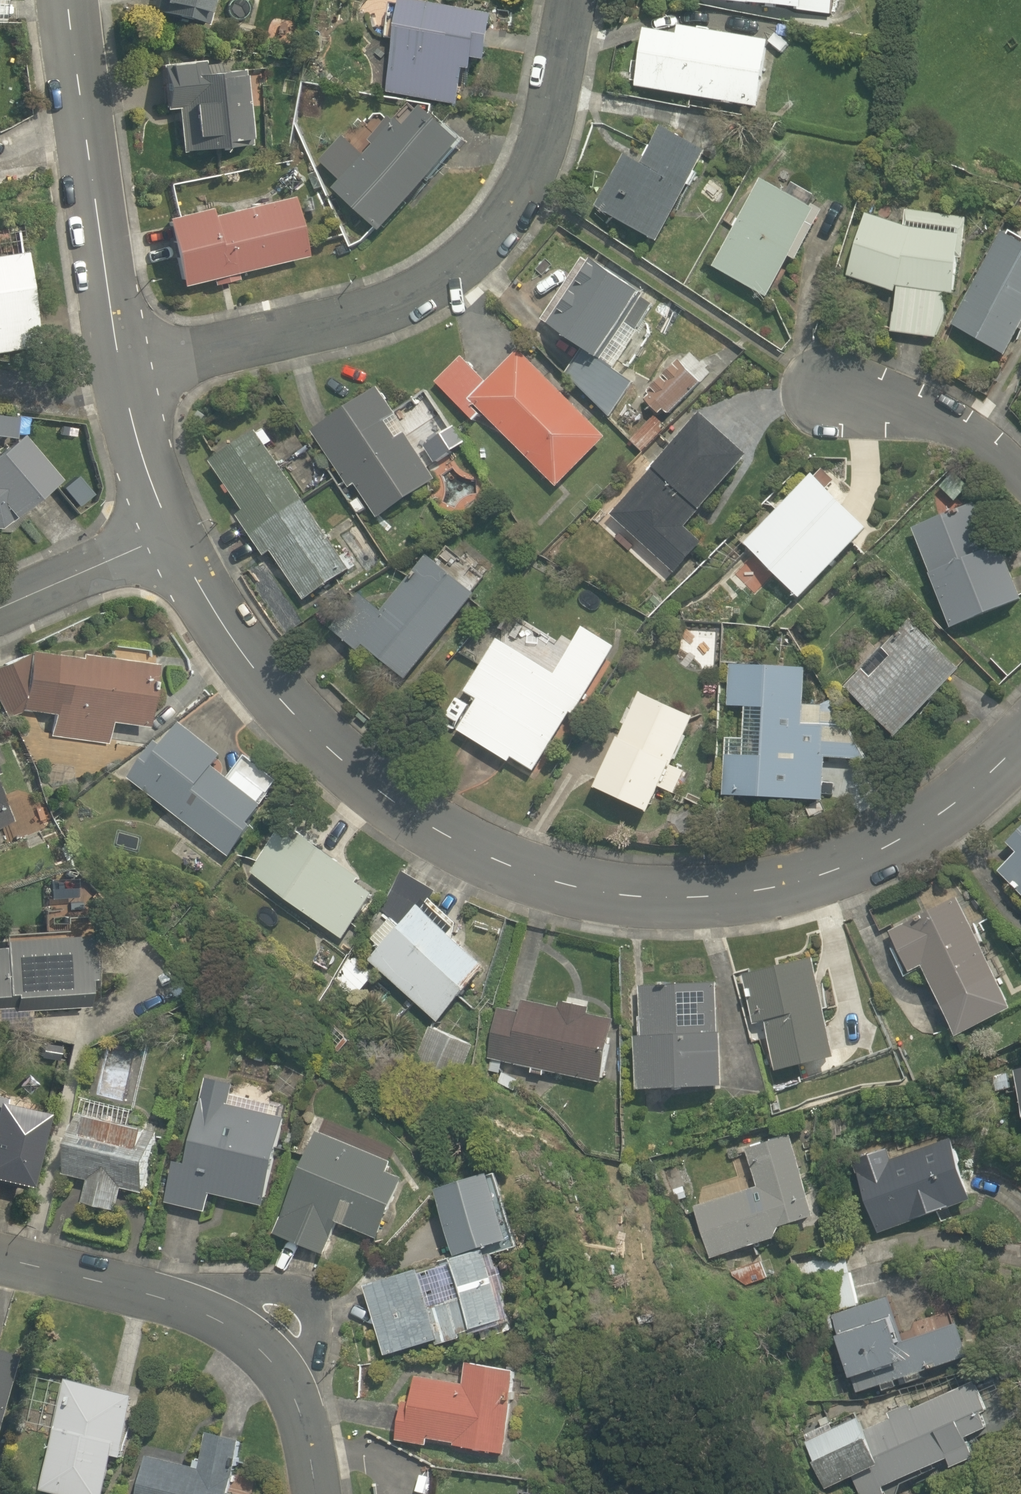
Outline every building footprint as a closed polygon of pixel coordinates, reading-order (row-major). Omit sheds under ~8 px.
[(145,4),(155,6),(153,14),(201,24),(206,0),(146,0),(145,4)] [(699,5),(834,15),(835,0),(699,0),(699,5)] [(383,96),(453,101),(455,60),(479,61),(482,9),(388,3),(383,96)] [(761,41),(634,25),(625,90),(752,107),(761,41)] [(148,66),(151,105),(172,104),(175,147),(231,144),(226,61),(148,66)] [(331,196),(370,233),(456,145),(414,103),(391,126),(379,114),(347,145),(333,132),(308,158),(339,188),(331,196)] [(650,243),(704,153),(661,129),(640,163),(624,154),(591,208),(650,243)] [(816,210),(753,177),(705,269),(768,301),(816,210)] [(284,189),(151,216),(165,284),(298,257),(284,189)] [(905,228),(859,212),(836,271),(891,291),(889,333),(932,337),(936,293),(947,294),(948,261),(959,262),(963,219),(907,213),(905,228)] [(1020,318),(1020,223),(1014,236),(999,228),(944,325),(999,357),(1020,318)] [(32,256),(0,260),(0,352),(45,347),(32,256)] [(651,312),(586,262),(539,324),(573,350),(553,376),(605,415),(633,378),(613,363),(651,312)] [(459,352),(431,381),(470,422),(478,414),(548,488),(602,437),(517,348),(484,379),(459,352)] [(659,416),(709,370),(688,351),(674,364),(679,369),(645,400),(659,416)] [(371,389),(313,428),(371,515),(426,479),(398,435),(386,442),(371,420),(385,411),(371,389)] [(709,493),(739,461),(686,412),(598,509),(669,573),(696,543),(679,528),(699,506),(706,512),(717,500),(709,493)] [(250,424),(198,459),(295,601),(346,566),(250,424)] [(31,442),(0,467),(0,528),(17,530),(66,479),(31,442)] [(863,528),(804,471),(734,543),(794,600),(863,528)] [(434,476),(430,514),(479,519),(483,480),(434,476)] [(1014,604),(995,542),(983,546),(969,500),(914,517),(946,624),(1014,604)] [(393,685),(488,566),(458,542),(437,568),(423,557),(378,613),(353,593),(324,630),(393,685)] [(887,739),(949,667),(895,619),(832,691),(887,739)] [(445,733),(503,766),(507,760),(528,772),(562,714),(568,718),(610,645),(571,623),(544,669),(484,634),(450,693),(464,701),(452,722),(445,733)] [(715,668),(716,632),(686,631),(684,667),(715,668)] [(47,711),(44,740),(105,746),(107,717),(141,720),(147,660),(44,650),(0,664),(0,722),(39,709),(38,710),(47,711)] [(801,669),(731,664),(729,707),(756,709),(753,755),(725,753),(722,795),(817,802),(820,757),(850,759),(851,731),(823,730),(825,700),(799,699),(801,669)] [(603,815),(633,829),(686,717),(633,694),(612,737),(606,734),(581,788),(610,802),(603,815)] [(179,713),(130,772),(225,851),(281,783),(244,751),(226,773),(211,761),(222,749),(179,713)] [(684,769),(669,763),(657,788),(672,795),(684,769)] [(12,829),(0,799),(0,834),(12,829)] [(282,814),(246,868),(338,933),(375,881),(282,814)] [(1020,886),(1020,822),(990,851),(1020,886)] [(436,880),(402,864),(377,915),(396,925),(370,955),(435,1014),(482,962),(423,908),(436,880)] [(923,918),(890,933),(907,967),(918,962),(951,1028),(1009,1000),(956,895),(920,913),(923,918)] [(0,928),(0,1008),(87,1001),(80,922),(0,928)] [(375,970),(351,951),(330,978),(355,997),(375,970)] [(753,1017),(765,1014),(775,1061),(828,1050),(818,1003),(807,954),(742,969),(753,1017)] [(715,979),(633,982),(637,1081),(718,1078),(715,979)] [(584,1012),(586,1002),(554,995),(552,1004),(519,996),(516,1010),(494,1005),(484,1051),(602,1078),(616,1019),(584,1012)] [(434,1028),(422,1061),(454,1072),(466,1039),(434,1028)] [(1010,1063),(1019,1116),(1020,1116),(1020,1061),(1010,1063)] [(277,1090),(197,1074),(168,1199),(205,1208),(209,1190),(263,1203),(284,1115),(272,1112),(277,1090)] [(19,1179),(38,1099),(0,1090),(0,1175),(19,1179)] [(152,1107),(69,1090),(53,1168),(83,1174),(79,1196),(116,1203),(120,1183),(137,1186),(152,1107)] [(274,1229),(326,1249),(334,1227),(372,1241),(407,1153),(317,1118),(274,1229)] [(822,1217),(796,1131),(742,1145),(754,1185),(692,1203),(707,1252),(822,1217)] [(891,1154),(888,1145),(846,1160),(870,1228),(967,1194),(946,1135),(891,1154)] [(483,1164),(432,1178),(450,1247),(476,1241),(501,1234),(483,1164)] [(501,1311),(476,1241),(362,1281),(388,1352),(501,1311)] [(802,1289),(821,1283),(856,1394),(967,1359),(956,1321),(899,1339),(885,1293),(860,1300),(845,1251),(795,1266),(802,1289)] [(453,1376),(403,1370),(394,1440),(499,1454),(512,1360),(457,1352),(453,1376)] [(62,1369),(40,1486),(85,1493),(101,1493),(109,1452),(120,1454),(133,1385),(62,1369)] [(848,1471),(858,1493),(874,1493),(884,1489),(880,1479),(941,1453),(945,1461),(967,1451),(958,1431),(986,1419),(969,1378),(931,1394),(928,1387),(855,1418),(851,1409),(802,1430),(824,1482),(848,1471)] [(134,1493),(254,1493),(225,1487),(238,1433),(203,1425),(195,1463),(144,1451),(134,1493)]
